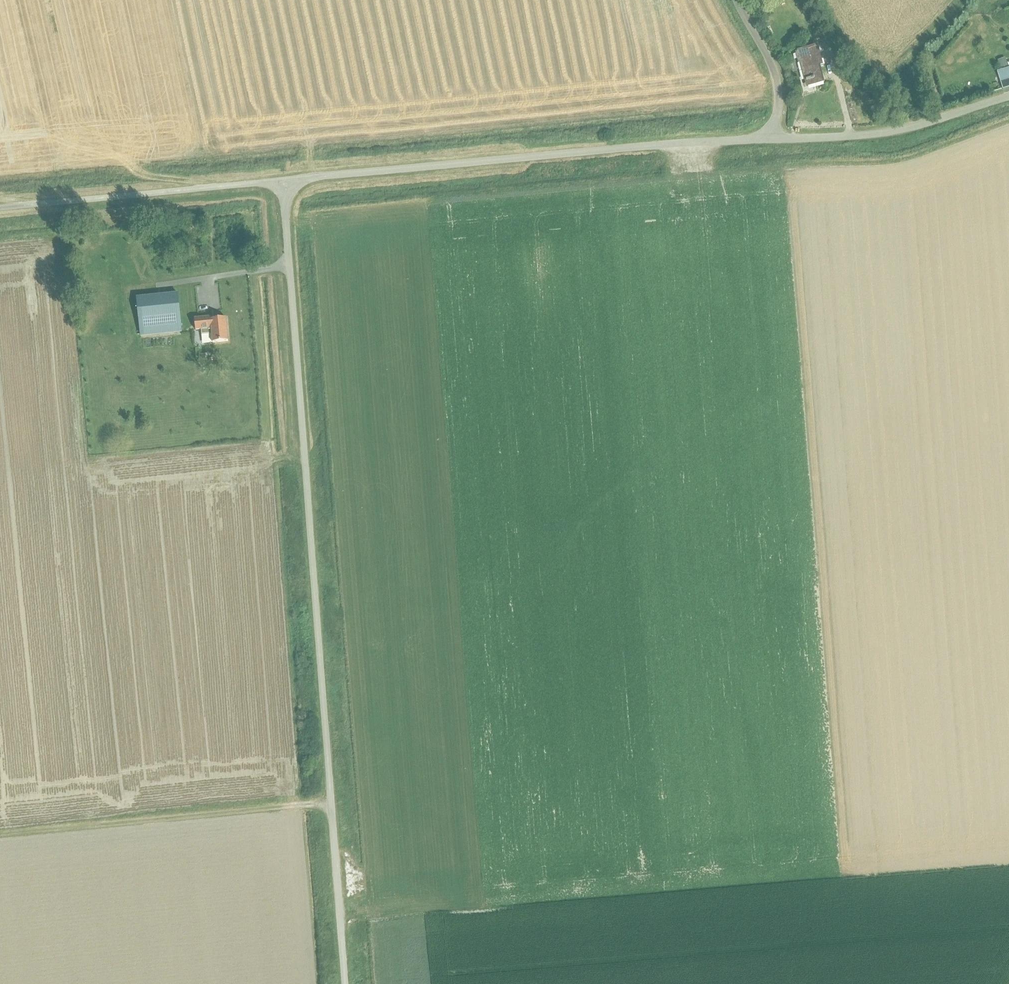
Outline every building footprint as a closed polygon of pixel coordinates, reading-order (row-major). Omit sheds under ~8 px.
[(815,78),(816,82),(823,80),(814,47),(795,52),(798,63),(805,61),(807,69),(804,70),(806,80),(815,78)] [(1002,89),(1008,87),(1008,67),(997,71),(1002,89)] [(178,294),(137,298),(141,336),(182,332),(178,294)] [(225,316),(194,317),(195,329),(202,329),(203,333),(210,332),(212,342),(228,340),(225,316)]
